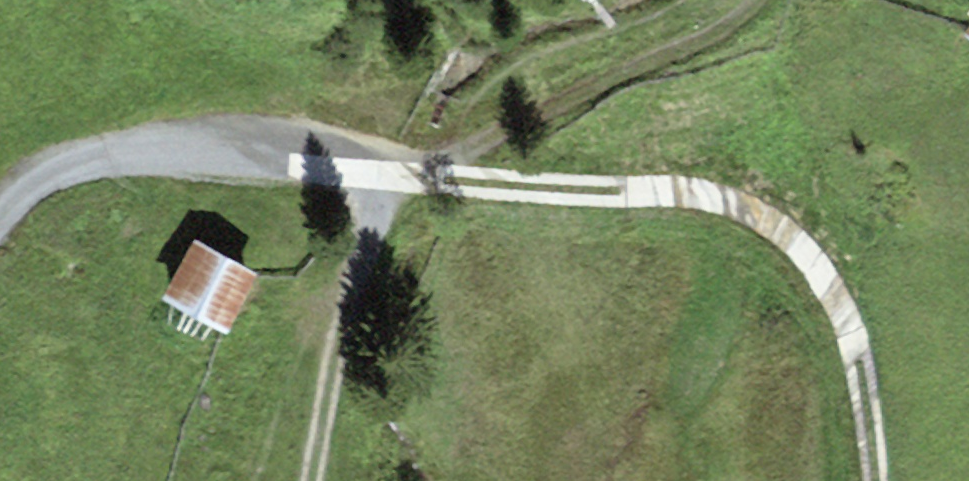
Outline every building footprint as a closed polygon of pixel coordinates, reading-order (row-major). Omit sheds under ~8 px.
[(228,332),(257,274),(191,242),(162,300),(228,332)]
